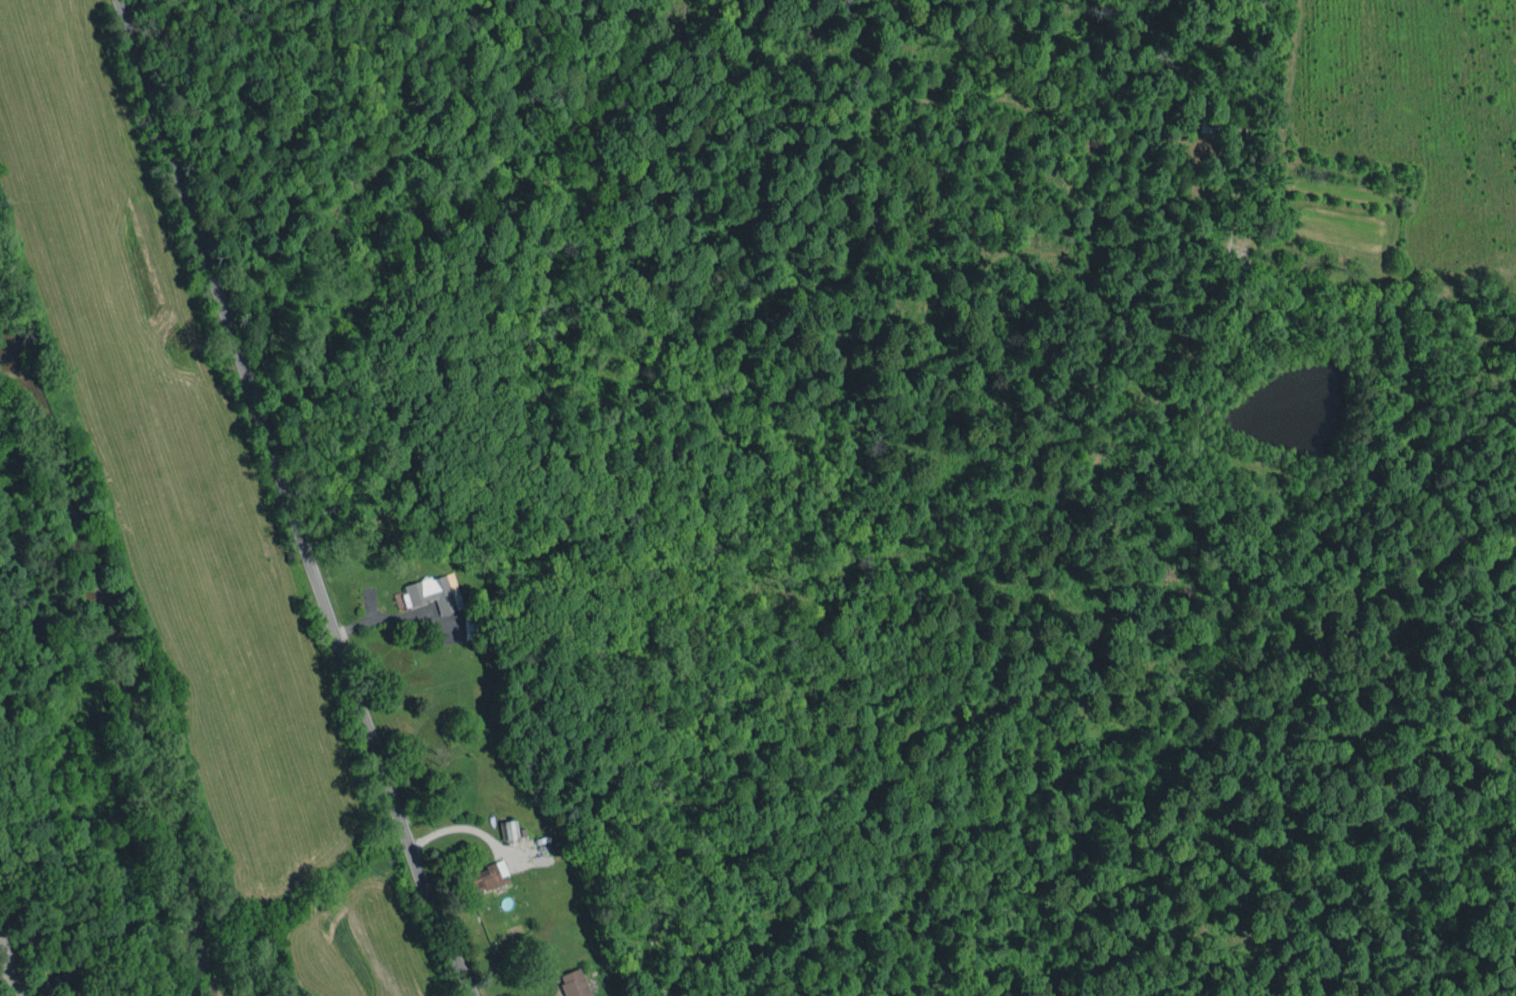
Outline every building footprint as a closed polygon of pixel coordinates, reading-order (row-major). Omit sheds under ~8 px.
[(460,605),(450,569),(429,575),(428,573),(398,583),(404,605),(432,596),(436,612),(460,605)] [(471,868),(478,889),(506,880),(498,858),(471,868)] [(578,964),(556,973),(565,995),(590,995),(578,964)]
